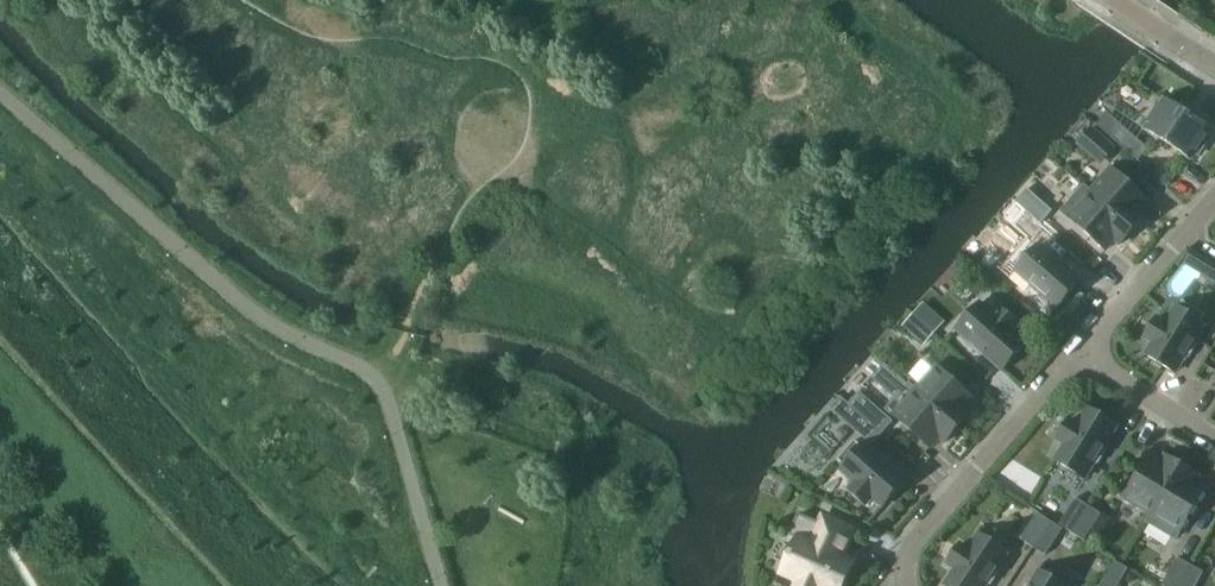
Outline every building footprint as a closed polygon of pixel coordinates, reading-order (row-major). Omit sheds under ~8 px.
[(1206,135),(1210,130),(1194,119),(1195,116),(1182,108),(1180,110),(1164,99),(1144,130),(1191,160),(1194,154),(1198,156),(1210,138),(1206,135)] [(1113,139),(1138,161),(1147,150),(1122,128),(1113,139)] [(1092,129),(1077,146),(1100,166),(1115,149),(1092,129)] [(1084,187),(1083,188),(1132,231),(1145,217),(1140,212),(1149,202),(1111,169),(1090,193),(1084,187)] [(1132,231),(1083,188),(1062,212),(1106,251),(1115,241),(1120,245),(1132,231)] [(1027,190),(1016,202),(1041,224),(1052,212),(1027,190)] [(1027,238),(999,270),(1025,292),(1031,286),(1057,309),(1080,283),(1066,270),(1068,267),(1055,256),(1053,259),(1045,252),(1057,238),(1041,224),(1016,202),(1003,218),(1027,238)] [(1205,316),(1183,302),(1178,310),(1174,308),(1165,324),(1156,319),(1144,338),(1152,343),(1145,355),(1175,373),(1185,357),(1188,359),(1197,344),(1194,342),(1204,326),(1201,324),(1205,316)] [(924,304),(913,317),(932,333),(943,321),(924,304)] [(994,317),(980,304),(956,330),(971,343),(969,346),(981,357),(984,354),(1003,371),(1026,345),(1011,332),(1017,325),(1000,309),(994,317)] [(932,333),(913,317),(903,329),(922,345),(932,333)] [(885,365),(872,380),(895,400),(887,410),(893,416),(931,449),(940,439),(945,444),(958,429),(908,386),(885,365)] [(908,374),(903,380),(909,385),(908,386),(958,429),(970,415),(965,410),(974,400),(936,367),(933,371),(920,385),(909,375),(908,374)] [(859,396),(849,407),(854,412),(881,435),(891,424),(859,396)] [(836,405),(831,411),(871,446),(881,435),(854,412),(849,407),(841,400),(836,405)] [(1068,420),(1056,440),(1064,445),(1054,461),(1084,480),(1094,463),(1097,465),(1106,451),(1103,449),(1117,427),(1087,409),(1077,426),(1068,420)] [(843,467),(841,470),(855,483),(848,490),(866,505),(872,498),(883,507),(906,481),(891,468),(893,465),(881,454),(878,457),(864,444),(861,447),(854,441),(837,461),(843,467)] [(1146,522),(1147,523),(1181,466),(1165,457),(1164,458),(1169,461),(1166,465),(1150,456),(1124,499),(1151,515),(1146,522)] [(1181,466),(1147,523),(1175,540),(1179,532),(1180,532),(1206,489),(1190,480),(1193,475),(1197,478),(1198,476),(1181,466)] [(1059,525),(1071,533),(1088,507),(1075,499),(1059,525)] [(1088,507),(1071,533),(1084,541),(1101,515),(1088,507)] [(1020,540),(1032,548),(1050,522),(1037,513),(1020,540)] [(852,532),(823,518),(819,525),(799,516),(790,535),(798,539),(781,573),(798,581),(796,585),(842,585),(853,563),(838,556),(842,547),(844,549),(852,532)] [(1050,522),(1032,548),(1045,556),(1062,530),(1050,522)] [(1007,554),(978,534),(968,550),(960,545),(947,564),(955,569),(944,585),(986,585),(987,584),(990,585),(1000,572),(996,570),(1007,554)] [(1190,566),(1177,559),(1162,585),(1179,585),(1190,566)] [(1114,562),(1100,585),(1118,585),(1127,569),(1114,562)] [(1179,585),(1196,585),(1203,573),(1190,566),(1179,585)] [(1038,571),(1029,585),(1062,585),(1038,571)]
